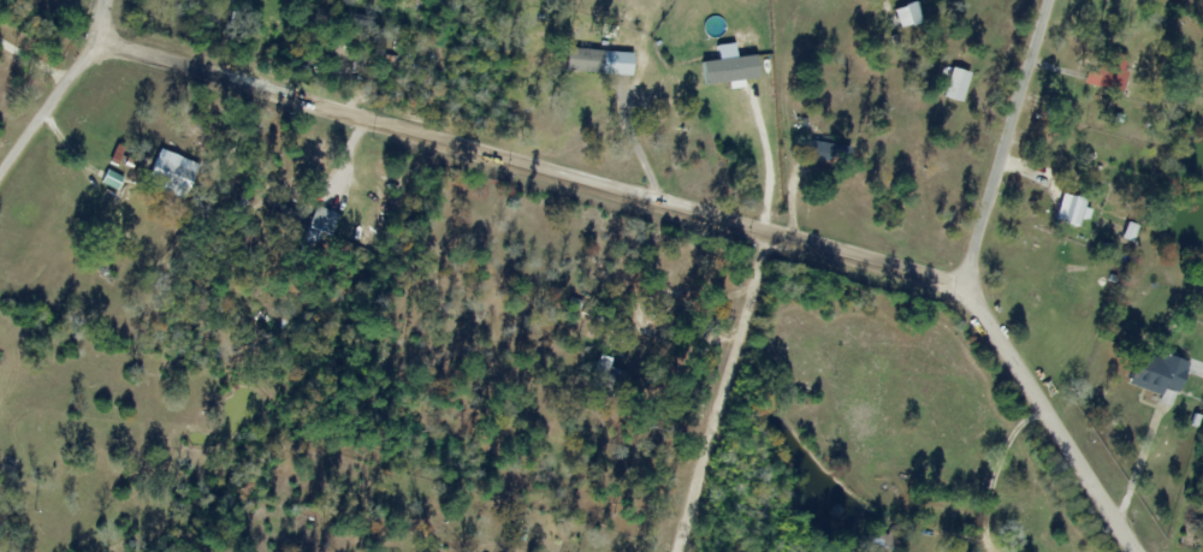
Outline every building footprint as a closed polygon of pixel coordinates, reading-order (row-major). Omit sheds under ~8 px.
[(899,25),(907,22),(901,7),(893,10),(899,25)] [(564,73),(603,73),(603,48),(564,48),(564,73)] [(1120,93),(1128,55),(1102,50),(1094,87),(1120,93)] [(807,160),(845,167),(848,147),(811,140),(807,160)] [(146,176),(157,181),(154,188),(170,195),(174,187),(184,192),(193,175),(156,156),(146,176)] [(1054,221),(1080,227),(1086,199),(1061,193),(1054,221)] [(629,324),(610,311),(602,322),(621,336),(629,324)] [(1161,395),(1158,403),(1172,407),(1185,363),(1138,349),(1127,385),(1161,395)] [(592,387),(599,387),(598,397),(620,397),(620,369),(609,369),(609,356),(592,356),(592,387)] [(894,534),(873,533),(872,545),(893,547),(894,534)]
